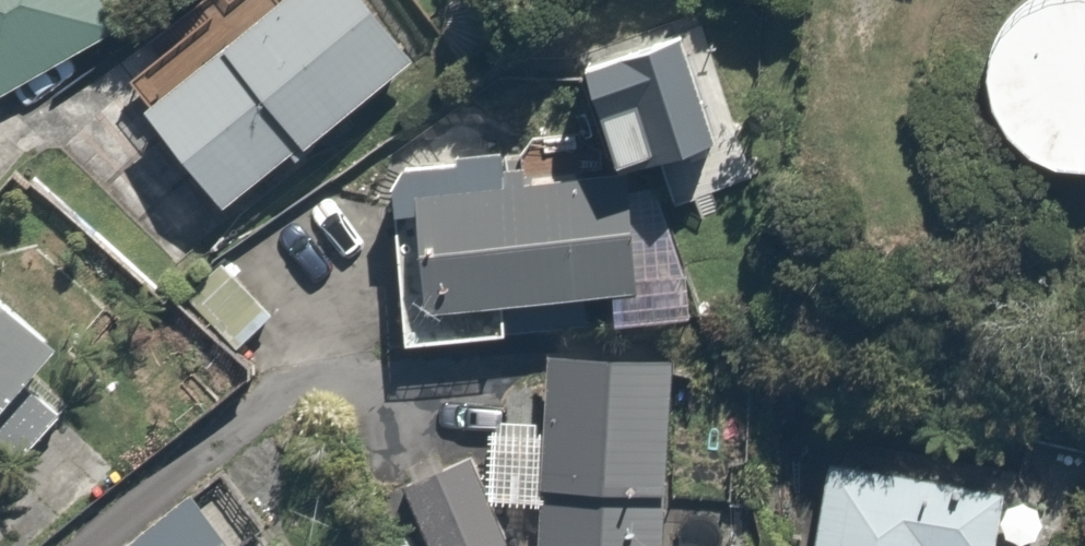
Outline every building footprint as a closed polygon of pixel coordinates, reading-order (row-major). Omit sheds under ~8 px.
[(134,13),(127,0),(0,0),(0,87),(134,13)] [(359,0),(256,0),(123,99),(195,195),(394,47),(359,0)] [(1013,18),(996,43),(989,72),(990,102),(1002,130),(1021,153),(1047,168),(1077,175),(1084,174),(1084,0),(1036,0),(1013,18)] [(621,29),(614,31),(599,35),(557,46),(584,151),(626,140),(642,136),(693,123),(665,18),(621,29)] [(396,188),(403,287),(378,288),(382,344),(621,328),(619,291),(611,174),(396,188)] [(193,232),(143,280),(220,359),(270,311),(193,232)] [(48,330),(0,292),(0,477),(3,479),(61,405),(17,369),(48,330)] [(531,482),(524,545),(733,545),(738,503),(713,501),(724,400),(655,392),(659,353),(545,341),(531,482)] [(391,485),(422,545),(446,545),(486,525),(449,455),(391,485)] [(824,469),(800,545),(978,545),(997,489),(824,469)] [(203,478),(117,545),(256,545),(203,478)]
